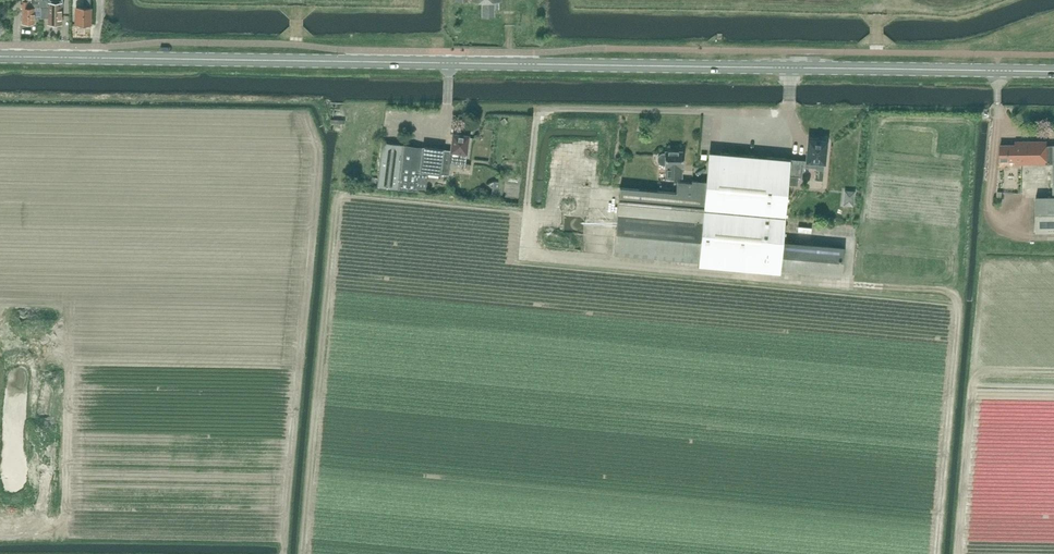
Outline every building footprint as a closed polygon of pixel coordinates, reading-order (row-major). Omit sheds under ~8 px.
[(41,0),(22,0),(21,8),(22,8),(22,23),(34,24),(35,7),(41,7),(41,0)] [(62,0),(41,0),(41,7),(40,18),(48,18),(48,24),(62,24),(62,0)] [(91,0),(83,0),(83,8),(76,8),(76,24),(91,25),(91,8),(90,8),(91,0)] [(456,2),(482,2),(482,17),(494,17),(494,10),(499,10),(499,2),(502,2),(502,0),(456,0),(456,2)] [(461,134),(460,133),(456,132),(455,134),(453,133),(451,150),(423,147),(423,148),(403,146),(403,145),(382,143),(377,187),(398,190),(398,189),(418,192),(419,183),(447,186),(451,158),(466,160),(468,135),(461,134)] [(818,140),(818,138),(810,137),(810,139),(809,139),(807,161),(793,160),(792,173),(802,173),(803,166),(806,167),(816,168),(815,180),(823,181),(827,141),(818,140)] [(1053,145),(1047,145),(1047,142),(1015,142),(1015,145),(1000,145),(1000,161),(1015,160),(1015,164),(1053,163),(1053,145)] [(683,167),(683,151),(665,151),(665,154),(663,153),(661,154),(659,155),(658,157),(658,159),(658,161),(659,163),(661,164),(663,165),(665,165),(665,167),(666,167),(666,178),(682,178),(682,167),(683,167)] [(756,158),(756,156),(720,153),(718,183),(706,182),(706,181),(692,180),(692,182),(677,181),(676,192),(620,187),(614,254),(841,274),(844,248),(785,243),(791,185),(791,176),(792,173),(793,160),(767,157),(767,159),(756,158)] [(859,199),(859,186),(847,186),(847,199),(859,199)] [(1036,196),(1036,230),(1053,230),(1053,196),(1036,196)] [(568,225),(582,226),(582,215),(569,215),(568,225)] [(846,220),(817,219),(817,226),(845,228),(846,220)]
